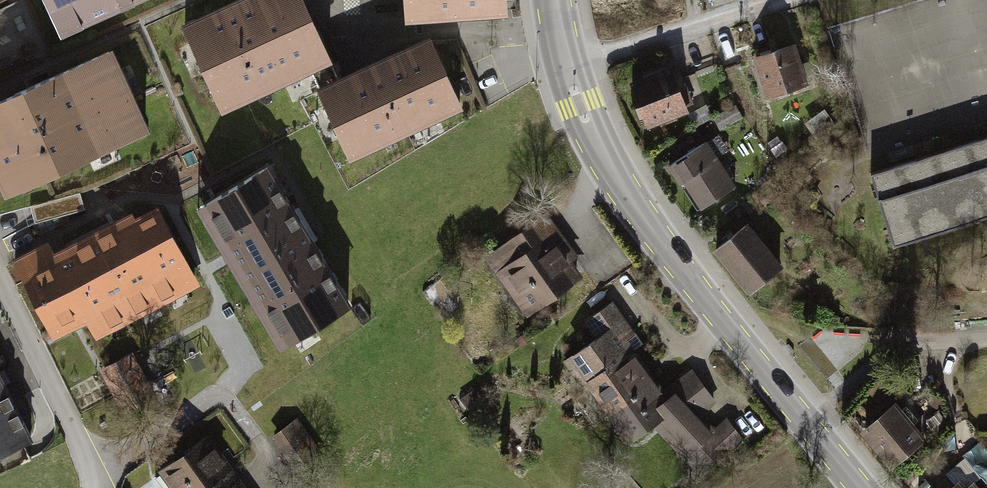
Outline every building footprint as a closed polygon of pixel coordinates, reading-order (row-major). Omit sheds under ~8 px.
[(62,34),(138,0),(46,0),(62,34)] [(294,0),(262,0),(176,39),(215,125),(328,74),(294,0)] [(509,0),(404,0),(405,19),(510,11),(509,0)] [(807,78),(795,41),(751,55),(763,92),(807,78)] [(461,119),(428,47),(311,101),(344,172),(461,119)] [(107,54),(0,103),(0,174),(9,193),(143,132),(107,54)] [(689,108),(673,65),(626,83),(643,126),(689,108)] [(863,166),(887,241),(986,210),(986,127),(863,166)] [(734,184),(708,137),(664,162),(690,209),(734,184)] [(310,231),(268,160),(197,202),(280,343),(351,301),(310,231)] [(82,192),(33,205),(37,220),(86,207),(82,192)] [(493,266),(526,315),(590,271),(546,207),(497,240),(507,256),(493,266)] [(193,279),(157,212),(133,225),(133,224),(130,219),(113,228),(63,254),(54,259),(47,245),(14,263),(52,334),(87,315),(95,331),(193,279)] [(780,262),(745,216),(710,243),(745,289),(780,262)] [(692,477),(746,434),(687,360),(659,382),(631,346),(642,338),(609,297),(583,317),(595,333),(562,359),(625,438),(646,420),(692,477)] [(103,370),(121,405),(149,390),(131,355),(103,370)] [(0,379),(0,449),(28,436),(0,379)] [(924,435),(893,398),(858,427),(889,463),(924,435)] [(206,432),(155,467),(170,487),(246,487),(206,432)] [(967,471),(945,487),(981,487),(967,471)]
